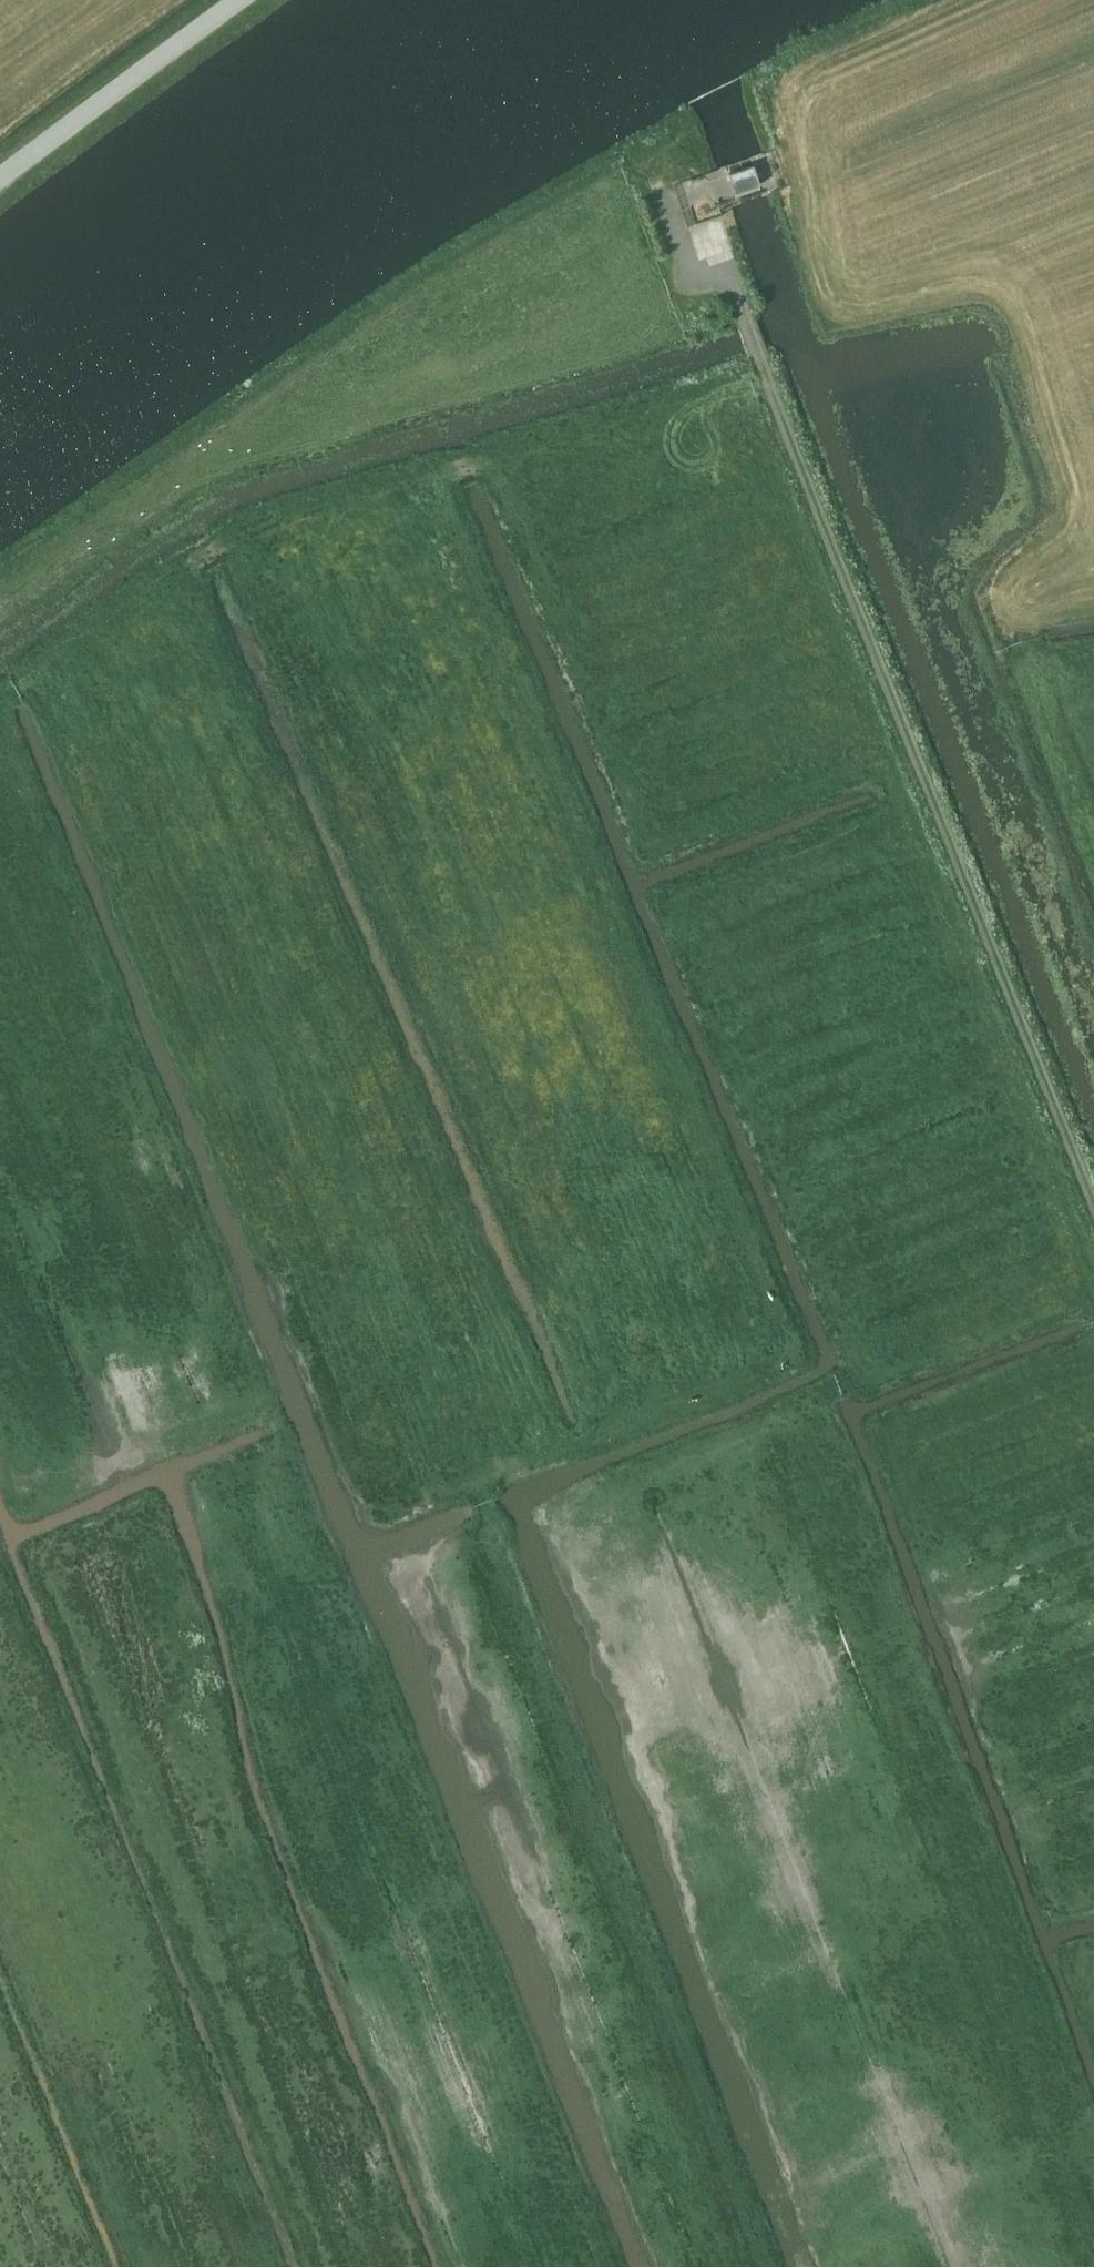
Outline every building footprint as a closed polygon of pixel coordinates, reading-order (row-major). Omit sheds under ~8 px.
[(736,192),(761,183),(755,164),(730,172),(736,192)]
